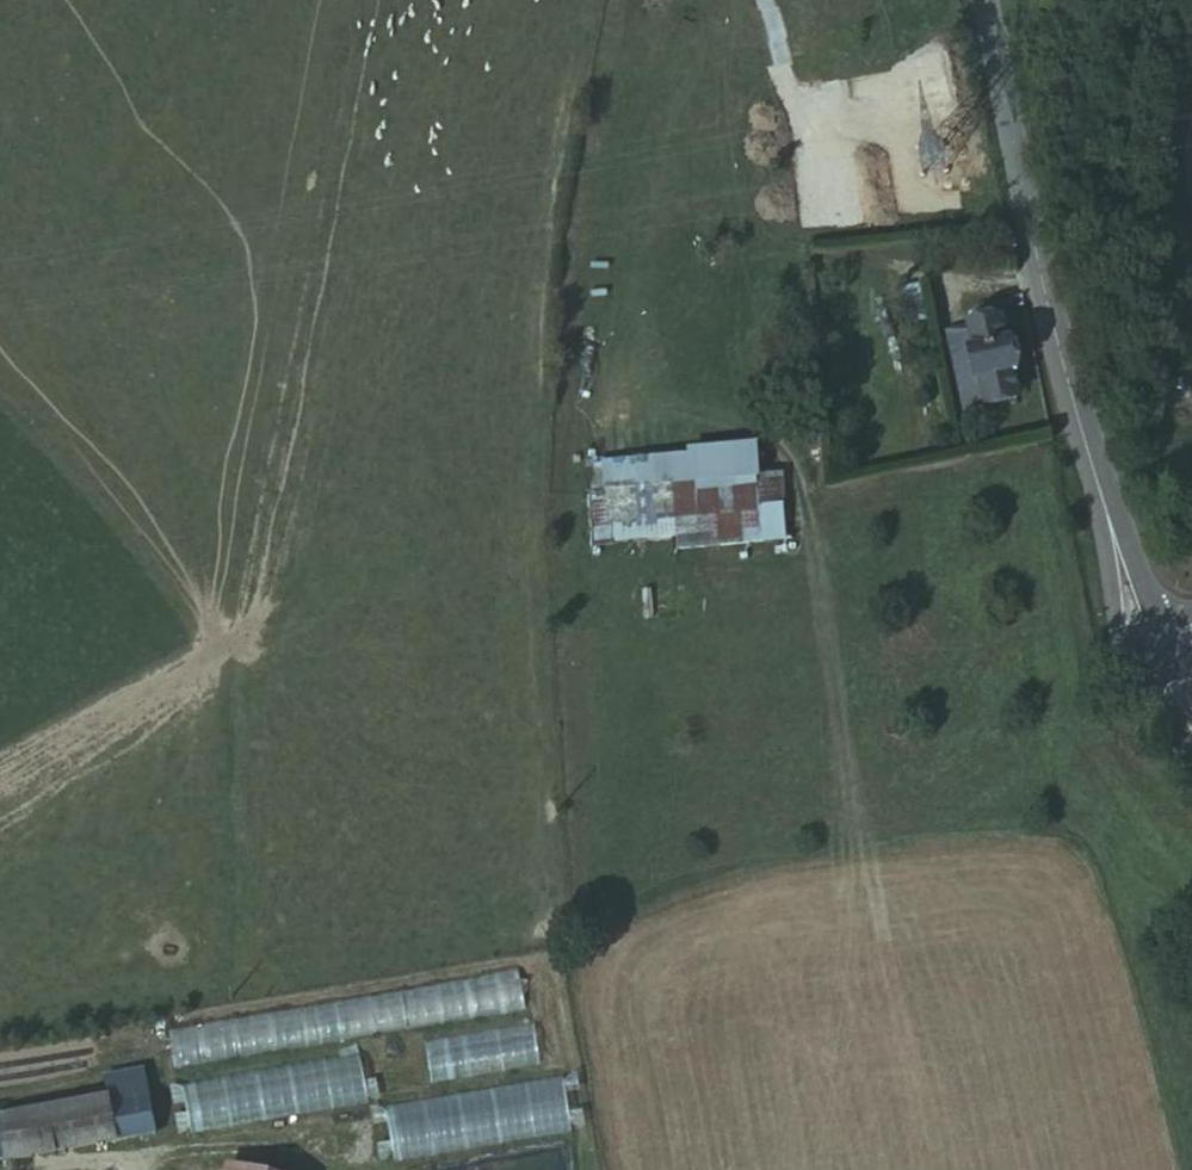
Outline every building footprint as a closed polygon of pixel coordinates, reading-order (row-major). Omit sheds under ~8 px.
[(989,322),(939,333),(955,410),(1006,401),(1000,377),(1009,375),(1002,343),(994,345),(989,322)] [(653,491),(655,518),(749,510),(776,508),(774,482),(653,491)] [(749,510),(655,518),(657,552),(753,544),(749,510)] [(359,1056),(184,1088),(194,1135),(366,1104),(359,1056)] [(392,1112),(401,1166),(573,1135),(563,1079),(392,1112)] [(137,1090),(99,1098),(106,1145),(146,1138),(137,1090)] [(99,1098),(0,1115),(0,1164),(106,1145),(99,1098)]
